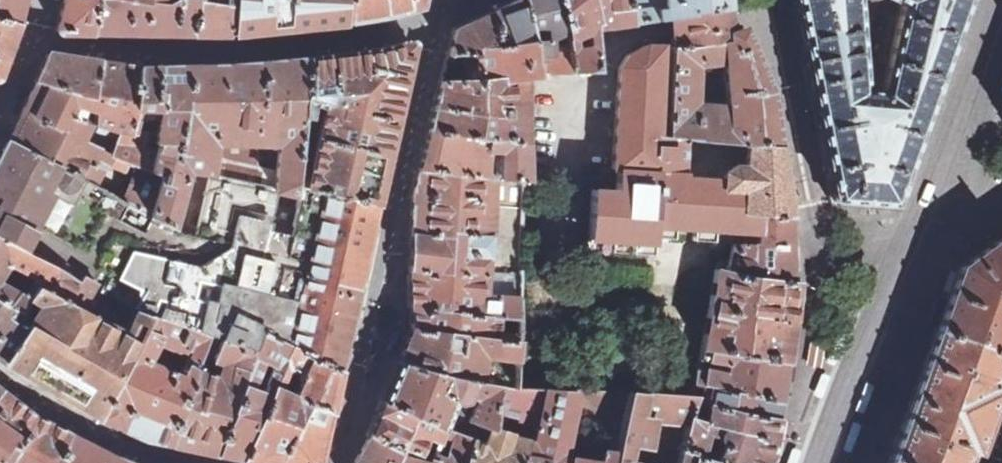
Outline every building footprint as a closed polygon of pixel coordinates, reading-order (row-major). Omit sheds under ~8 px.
[(21,0),(0,0),(0,19),(15,24),(17,17),(21,0)] [(91,33),(97,0),(62,0),(56,27),(55,30),(56,30),(56,31),(58,33),(83,33),(91,33)] [(91,33),(126,34),(171,35),(190,36),(194,0),(172,0),(166,3),(166,0),(132,0),(132,1),(124,0),(97,0),(91,33)] [(190,36),(212,36),(228,36),(230,0),(194,0),(190,36)] [(228,36),(257,34),(279,31),(340,25),(348,24),(346,1),(346,0),(230,0),(228,36)] [(348,24),(372,20),(385,17),(417,9),(418,9),(421,9),(421,6),(420,6),(421,0),(346,0),(346,1),(348,24)] [(531,78),(532,64),(532,52),(530,39),(522,0),(515,0),(487,13),(453,29),(452,31),(439,81),(524,77),(524,78),(531,78)] [(531,78),(543,77),(542,73),(569,73),(568,54),(566,46),(558,0),(522,0),(530,39),(532,52),(532,64),(531,78)] [(628,25),(625,1),(625,0),(558,0),(566,46),(568,54),(569,73),(597,72),(594,31),(628,25)] [(725,7),(724,0),(628,0),(625,1),(628,25),(670,19),(670,17),(683,16),(683,13),(725,7)] [(799,39),(855,29),(853,0),(791,0),(799,39)] [(938,79),(966,0),(886,0),(897,5),(884,61),(938,79)] [(674,48),(730,40),(730,32),(725,7),(683,13),(683,16),(670,17),(670,19),(674,48)] [(0,19),(0,66),(13,30),(15,24),(0,19)] [(670,48),(666,138),(683,140),(745,147),(777,147),(778,147),(770,93),(769,94),(767,88),(767,87),(762,74),(761,74),(760,71),(761,71),(751,47),(750,48),(747,38),(745,33),(742,28),(741,28),(730,32),(730,40),(674,48),(670,48)] [(931,99),(878,81),(876,90),(859,90),(855,29),(799,39),(831,202),(891,206),(927,109),(931,99)] [(306,58),(300,118),(307,118),(309,105),(323,107),(310,169),(302,168),(302,161),(297,161),(294,185),(301,187),(325,193),(375,205),(394,117),(393,117),(397,103),(398,103),(400,95),(396,94),(397,90),(399,90),(402,80),(403,81),(404,72),(407,58),(409,57),(412,44),(409,41),(373,49),(323,56),(306,58)] [(612,170),(618,171),(656,173),(682,175),(682,173),(683,140),(666,138),(657,137),(661,47),(646,47),(626,56),(618,70),(612,170)] [(75,58),(48,54),(36,83),(92,98),(97,61),(75,58)] [(274,62),(234,65),(227,65),(221,66),(197,66),(138,65),(134,111),(158,112),(156,142),(158,142),(155,154),(152,171),(160,176),(149,217),(169,227),(186,170),(210,172),(209,177),(293,195),(294,185),(297,161),(300,118),(306,58),(274,62)] [(116,63),(97,61),(92,98),(92,118),(93,126),(120,134),(128,136),(129,132),(133,111),(134,111),(138,65),(116,63)] [(878,81),(931,99),(938,79),(884,61),(878,81)] [(581,128),(580,74),(545,75),(546,128),(581,128)] [(524,78),(524,77),(439,81),(427,131),(428,132),(481,141),(525,143),(524,78)] [(92,118),(92,98),(36,83),(29,96),(20,113),(62,135),(82,144),(89,125),(84,123),(84,109),(92,118)] [(93,159),(108,165),(112,156),(82,144),(62,135),(20,113),(15,125),(6,143),(56,169),(91,187),(99,170),(90,165),(93,159)] [(146,133),(129,132),(128,136),(138,139),(138,143),(146,143),(146,133)] [(418,171),(491,179),(491,181),(523,182),(526,181),(525,143),(481,141),(428,132),(418,171)] [(152,171),(155,154),(118,139),(112,156),(129,163),(136,166),(152,171)] [(21,252),(29,236),(42,212),(51,194),(45,191),(56,169),(6,143),(0,156),(0,240),(21,252)] [(757,216),(788,217),(777,147),(745,147),(745,167),(733,166),(724,173),(723,182),(723,189),(743,190),(743,214),(750,215),(757,216)] [(125,173),(129,163),(112,156),(108,165),(125,173)] [(152,171),(136,166),(121,202),(149,217),(160,176),(152,171)] [(91,187),(56,169),(45,191),(51,194),(42,212),(128,257),(130,252),(198,266),(229,248),(237,216),(270,223),(269,231),(289,235),(301,187),(294,185),(293,195),(209,177),(210,172),(186,170),(169,227),(149,217),(121,202),(91,187)] [(518,320),(523,182),(491,181),(491,179),(418,171),(417,173),(416,173),(411,194),(413,194),(410,257),(409,257),(410,306),(495,319),(518,320)] [(652,226),(656,173),(618,171),(616,193),(593,192),(589,239),(651,243),(652,226)] [(652,226),(743,232),(757,232),(757,216),(750,215),(743,214),(743,190),(723,189),(723,182),(685,180),(682,180),(682,175),(656,173),(652,226)] [(325,193),(301,187),(289,235),(269,231),(270,223),(237,216),(229,248),(198,266),(130,252),(128,257),(117,281),(136,290),(137,306),(152,308),(150,315),(159,317),(161,310),(183,314),(181,325),(200,332),(206,303),(215,305),(220,285),(243,290),(252,270),(303,281),(325,193)] [(303,281),(289,347),(290,348),(337,371),(337,369),(339,369),(375,205),(325,193),(303,281)] [(42,212),(29,236),(117,281),(128,257),(42,212)] [(790,280),(788,217),(757,216),(757,232),(757,244),(743,244),(733,244),(728,271),(728,272),(789,283),(790,282),(790,280)] [(757,244),(757,232),(743,232),(743,244),(757,244)] [(149,314),(150,315),(152,308),(137,306),(136,290),(117,281),(29,236),(21,252),(78,283),(81,277),(91,282),(89,287),(130,308),(149,314)] [(936,332),(1001,354),(1001,247),(996,239),(958,266),(936,332)] [(0,240),(0,280),(8,266),(38,281),(33,290),(45,296),(76,311),(89,287),(91,282),(81,277),(78,283),(21,252),(0,240)] [(797,282),(790,280),(790,282),(789,283),(728,272),(728,271),(716,269),(713,282),(726,285),(724,296),(711,294),(707,318),(720,320),(717,335),(704,333),(701,349),(785,362),(797,282)] [(206,303),(200,332),(207,335),(221,339),(232,315),(260,328),(251,350),(254,352),(262,334),(289,347),(303,281),(252,270),(243,290),(220,285),(215,305),(206,303)] [(9,307),(19,312),(26,301),(27,298),(0,285),(0,302),(9,307)] [(23,330),(2,364),(97,419),(149,314),(130,308),(89,287),(76,311),(45,296),(38,307),(23,330)] [(27,298),(26,301),(38,307),(45,296),(33,290),(27,298)] [(2,364),(23,330),(16,326),(3,319),(9,307),(0,302),(0,362),(2,364)] [(495,319),(410,306),(410,307),(411,307),(411,329),(396,364),(447,377),(497,386),(516,389),(516,387),(519,334),(493,332),(495,319)] [(3,319),(16,326),(22,314),(19,312),(9,307),(3,319)] [(161,310),(159,317),(181,325),(183,314),(161,310)] [(200,332),(181,325),(159,317),(150,315),(149,314),(97,419),(139,439),(147,440),(147,442),(161,444),(161,443),(173,446),(195,372),(201,355),(207,335),(200,332)] [(232,315),(221,339),(251,350),(260,328),(232,315)] [(889,459),(900,462),(964,462),(969,450),(977,453),(999,389),(991,387),(1001,358),(1001,354),(936,332),(889,459)] [(290,348),(289,347),(262,334),(254,352),(221,440),(218,455),(244,460),(290,348)] [(195,372),(173,446),(218,455),(221,440),(254,352),(251,350),(221,339),(207,335),(201,355),(212,357),(213,362),(221,364),(217,378),(195,372)] [(306,404),(328,413),(337,371),(290,348),(244,460),(245,461),(254,462),(279,462),(306,404)] [(780,398),(785,362),(701,349),(699,360),(729,366),(728,374),(697,369),(692,396),(692,402),(777,419),(781,398),(780,398)] [(447,377),(396,364),(381,400),(441,430),(472,440),(476,423),(490,428),(491,428),(491,423),(497,386),(447,377)] [(818,394),(829,370),(824,368),(814,392),(818,394)] [(821,395),(832,372),(829,370),(818,394),(821,395)] [(870,378),(859,407),(861,408),(871,384),(873,385),(875,380),(870,378)] [(871,384),(861,408),(866,410),(878,381),(875,380),(873,385),(871,384)] [(631,392),(516,387),(516,389),(497,386),(491,423),(505,426),(504,432),(528,440),(521,462),(597,462),(564,457),(573,413),(610,420),(601,462),(616,462),(631,392)] [(650,450),(648,447),(652,421),(687,423),(692,402),(692,396),(631,392),(616,462),(648,462),(650,450)] [(35,418),(10,399),(9,398),(8,398),(7,398),(6,399),(0,395),(0,462),(4,462),(35,418)] [(370,437),(420,459),(426,442),(436,446),(441,430),(381,400),(367,436),(370,437)] [(777,419),(692,402),(687,423),(680,452),(701,458),(707,434),(717,436),(718,442),(722,446),(714,462),(717,462),(766,462),(770,455),(776,422),(777,419)] [(306,404),(279,462),(317,462),(328,413),(306,404)] [(98,450),(64,432),(35,418),(4,462),(128,462),(98,450)] [(855,418),(845,446),(853,449),(863,421),(855,418)] [(990,457),(1001,462),(1001,423),(990,457)] [(465,462),(521,462),(528,440),(504,432),(491,428),(490,428),(484,446),(471,442),(465,462)] [(471,442),(472,440),(441,430),(436,446),(431,462),(465,462),(471,442)] [(420,459),(370,437),(355,462),(428,462),(420,459)] [(793,443),(787,462),(797,462),(802,446),(793,443)] [(977,453),(969,450),(964,462),(1001,462),(990,457),(977,453)] [(680,452),(678,462),(717,462),(714,462),(701,458),(680,452)]
